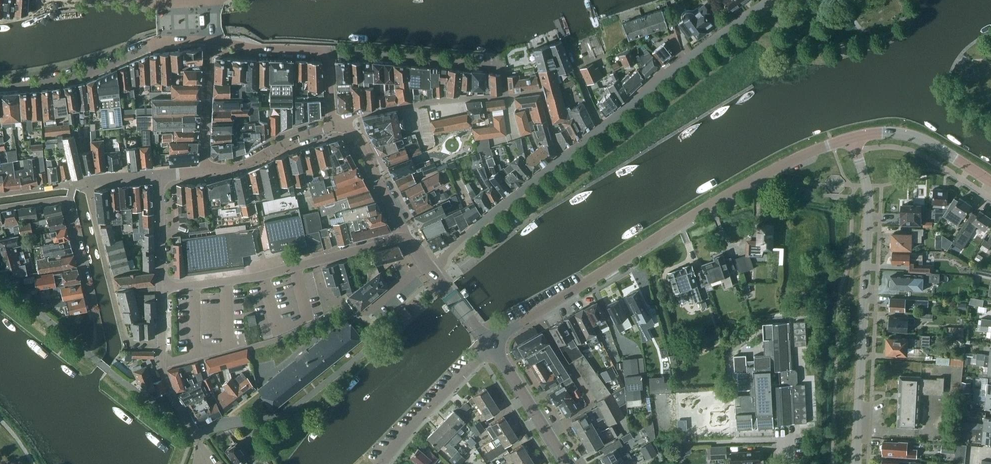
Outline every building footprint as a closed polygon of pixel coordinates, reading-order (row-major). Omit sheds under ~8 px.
[(13,14),(14,0),(4,0),(2,15),(13,16),(13,14)] [(13,14),(27,13),(28,2),(29,0),(14,0),(13,14)] [(738,0),(722,0),(731,12),(732,11),(734,11),(739,7),(738,6),(741,4),(738,0)] [(692,14),(690,12),(688,12),(686,12),(685,13),(683,14),(683,16),(683,18),(684,20),(679,25),(684,32),(690,27),(697,37),(698,36),(700,36),(703,33),(704,32),(705,31),(704,29),(706,27),(707,28),(708,27),(707,27),(710,24),(707,20),(708,19),(706,17),(708,16),(709,17),(711,15),(709,12),(708,13),(703,5),(692,14)] [(62,7),(30,18),(32,26),(64,15),(62,7)] [(661,9),(641,16),(621,23),(628,39),(647,32),(666,26),(661,9)] [(555,66),(553,67),(556,77),(572,71),(560,40),(548,45),(555,66)] [(652,52),(662,65),(666,61),(666,60),(674,54),(664,42),(652,52)] [(533,49),(538,71),(553,67),(555,66),(548,45),(542,46),(533,49)] [(191,50),(183,50),(183,62),(201,61),(202,48),(201,48),(191,49),(191,50)] [(171,74),(177,73),(176,70),(180,70),(180,69),(179,69),(178,63),(183,63),(183,62),(183,50),(169,52),(170,69),(171,74)] [(629,50),(618,55),(624,67),(635,63),(632,57),(629,50)] [(161,90),(162,91),(171,91),(171,84),(171,74),(170,69),(169,52),(160,53),(161,87),(161,90)] [(639,57),(651,73),(659,64),(649,52),(639,57)] [(161,87),(160,53),(149,54),(151,84),(151,90),(161,90),(161,87)] [(147,55),(138,59),(140,84),(140,85),(144,84),(145,88),(149,88),(149,84),(147,55)] [(637,69),(644,79),(651,73),(639,57),(638,57),(637,55),(632,57),(635,63),(639,68),(637,69)] [(215,63),(215,73),(214,81),(228,81),(228,77),(231,77),(231,73),(232,59),(229,59),(215,58),(215,63)] [(138,84),(140,84),(138,59),(129,63),(131,84),(133,84),(138,83),(138,84)] [(231,77),(231,80),(238,80),(237,89),(245,89),(246,59),(232,59),(231,73),(231,77)] [(257,70),(256,59),(246,59),(245,89),(257,89),(257,74),(257,70)] [(269,70),(269,60),(258,59),(258,70),(257,70),(257,74),(258,74),(258,87),(269,86),(269,85),(269,74),(269,70)] [(279,107),(279,109),(292,109),(292,105),(293,105),(295,105),(295,99),(293,99),(292,99),(292,61),(269,60),(269,70),(269,74),(269,85),(269,106),(279,107)] [(302,80),(303,89),(307,89),(307,61),(295,61),(295,71),(294,79),(302,80)] [(308,89),(307,89),(307,96),(312,96),(316,95),(316,90),(323,90),(321,61),(307,61),(308,75),(308,89)] [(345,82),(345,90),(350,89),(348,61),(335,61),(336,82),(345,82)] [(358,87),(364,88),(363,80),(362,80),(361,62),(349,61),(349,62),(349,67),(351,86),(353,86),(353,81),(358,81),(358,87)] [(362,62),(363,80),(364,88),(369,87),(369,81),(373,81),(372,63),(362,62)] [(375,108),(385,106),(385,95),(383,64),(372,63),(373,81),(373,82),(380,82),(380,90),(381,95),(374,95),(375,108)] [(587,84),(602,77),(598,67),(594,68),(592,63),(580,68),(587,84)] [(133,84),(131,84),(130,84),(128,64),(118,67),(120,90),(127,90),(128,98),(135,97),(133,84)] [(393,65),(383,64),(385,95),(391,94),(389,91),(389,82),(394,82),(393,65)] [(399,79),(409,79),(409,66),(393,65),(394,82),(394,86),(394,87),(399,87),(399,82),(399,79)] [(410,66),(409,66),(409,79),(409,87),(410,102),(413,101),(413,87),(420,87),(420,67),(418,66),(411,66),(410,66)] [(427,67),(420,67),(420,87),(426,87),(427,99),(433,98),(432,95),(431,87),(430,87),(430,67),(427,67)] [(430,67),(430,87),(431,87),(435,88),(437,97),(442,96),(441,84),(438,84),(438,82),(439,68),(430,67)] [(541,84),(542,84),(545,96),(552,123),(561,120),(568,118),(564,108),(556,77),(553,67),(538,71),(541,83),(541,84)] [(446,95),(447,83),(448,69),(439,68),(438,82),(438,84),(441,84),(442,96),(446,95)] [(634,88),(644,79),(637,69),(637,68),(629,75),(628,73),(620,79),(627,94),(629,93),(631,92),(634,90),(634,88)] [(98,97),(102,128),(122,126),(116,69),(96,78),(99,97),(98,97)] [(180,69),(180,70),(180,81),(180,84),(200,84),(201,69),(180,69)] [(448,69),(447,83),(446,95),(459,94),(459,89),(460,70),(448,69)] [(472,72),(460,70),(459,89),(467,89),(467,94),(472,94),(472,72)] [(627,97),(615,71),(610,74),(614,80),(606,86),(607,87),(609,91),(619,104),(627,97)] [(483,73),(472,72),(472,94),(477,94),(477,90),(483,90),(483,94),(490,94),(489,73),(483,73)] [(171,97),(200,98),(200,84),(180,84),(180,81),(177,81),(177,73),(171,74),(171,84),(171,91),(171,97)] [(500,74),(489,73),(490,94),(501,93),(500,74)] [(519,79),(520,88),(522,88),(522,90),(539,88),(536,74),(530,76),(530,78),(519,79)] [(522,88),(520,88),(519,79),(516,80),(516,75),(507,76),(508,92),(522,90),(522,88)] [(86,82),(90,108),(90,109),(98,108),(95,79),(86,82)] [(394,87),(395,93),(397,104),(410,102),(409,87),(409,79),(399,79),(399,82),(399,87),(394,87)] [(86,82),(75,85),(78,109),(90,108),(86,82)] [(213,96),(229,95),(229,89),(230,83),(214,83),(213,96)] [(78,109),(75,85),(63,87),(67,111),(68,111),(68,113),(69,123),(74,123),(73,113),(72,111),(78,110),(78,109)] [(358,87),(353,86),(351,86),(353,111),(365,109),(364,88),(358,87)] [(55,115),(62,114),(68,113),(68,111),(67,111),(63,87),(52,89),(55,115)] [(369,87),(364,88),(365,109),(375,108),(373,87),(369,87)] [(619,104),(609,91),(607,87),(604,89),(608,93),(596,104),(605,115),(619,104)] [(55,118),(55,115),(52,89),(52,88),(41,90),(44,125),(56,124),(55,118)] [(307,96),(307,89),(303,89),(294,89),(295,99),(295,105),(295,122),(295,123),(295,124),(296,123),(299,122),(308,119),(307,96)] [(350,89),(345,90),(337,90),(338,110),(339,110),(341,111),(341,113),(352,111),(350,89)] [(31,118),(32,121),(41,120),(40,102),(39,90),(29,91),(31,118)] [(19,92),(21,119),(26,119),(27,132),(32,131),(32,129),(32,121),(31,118),(29,91),(19,92)] [(151,98),(152,115),(199,114),(199,113),(200,98),(171,97),(171,91),(162,91),(158,91),(158,98),(151,98)] [(10,121),(12,126),(12,128),(15,127),(15,121),(20,120),(21,119),(19,92),(8,93),(10,121)] [(12,126),(10,121),(8,93),(0,94),(0,116),(1,122),(1,127),(12,126)] [(385,106),(397,104),(395,93),(391,94),(385,95),(385,106)] [(532,110),(532,108),(535,108),(534,106),(542,105),(539,94),(523,96),(525,107),(528,106),(529,111),(532,110)] [(313,98),(312,96),(307,96),(308,119),(312,119),(312,118),(320,116),(320,114),(324,114),(324,106),(321,106),(321,100),(323,100),(323,95),(318,95),(318,98),(313,98)] [(230,96),(229,96),(213,96),(212,108),(242,108),(242,100),(244,100),(244,101),(250,101),(250,107),(258,107),(259,107),(259,101),(259,96),(245,96),(230,96)] [(516,108),(525,107),(523,96),(514,98),(516,108)] [(568,106),(564,108),(568,118),(572,116),(582,134),(593,124),(589,117),(583,105),(586,104),(583,96),(580,97),(582,102),(569,109),(568,106)] [(504,99),(485,101),(488,123),(493,122),(493,121),(492,116),(503,114),(502,109),(505,108),(504,99)] [(465,103),(470,123),(485,120),(481,101),(465,103)] [(532,108),(532,110),(529,111),(533,123),(532,123),(532,124),(546,120),(542,105),(534,106),(535,108),(532,108)] [(279,109),(279,107),(269,106),(269,109),(275,109),(275,115),(269,115),(270,128),(270,135),(280,130),(279,109)] [(256,131),(260,131),(261,141),(268,136),(270,135),(270,128),(268,128),(268,122),(259,120),(258,107),(250,107),(249,107),(249,108),(249,114),(249,115),(249,121),(255,121),(256,131)] [(212,109),(211,122),(232,121),(234,121),(234,114),(249,114),(249,108),(242,108),(212,108),(212,109)] [(292,125),(292,109),(279,109),(280,130),(281,130),(286,128),(288,127),(292,125)] [(515,118),(526,115),(525,110),(514,112),(515,118)] [(376,115),(362,117),(366,130),(398,122),(400,129),(405,128),(404,123),(402,118),(397,119),(395,111),(376,115)] [(462,129),(471,128),(470,123),(467,113),(458,115),(462,129)] [(136,130),(141,129),(149,129),(152,129),(152,134),(160,133),(160,129),(174,129),(182,128),(198,128),(198,127),(198,119),(195,118),(196,115),(198,115),(199,115),(199,114),(152,115),(136,116),(136,130)] [(458,115),(449,117),(454,131),(462,129),(458,115)] [(515,118),(517,124),(528,121),(526,115),(515,118)] [(572,141),(582,134),(572,116),(568,118),(561,120),(565,127),(572,141)] [(449,117),(440,119),(445,133),(454,131),(449,117)] [(445,133),(440,119),(431,121),(434,135),(445,133)] [(549,131),(546,120),(532,124),(534,129),(535,130),(536,135),(549,131)] [(211,132),(232,131),(232,121),(211,122),(211,132)] [(245,150),(245,151),(245,150),(243,139),(243,136),(243,132),(250,131),(256,131),(255,121),(249,121),(236,122),(236,127),(236,131),(237,136),(231,138),(231,141),(232,155),(234,154),(238,153),(245,150)] [(528,121),(517,124),(518,129),(529,126),(528,121)] [(398,122),(366,130),(367,132),(375,144),(401,137),(400,129),(398,122)] [(488,123),(488,125),(486,126),(487,139),(495,138),(494,132),(494,126),(493,122),(488,123)] [(44,126),(44,127),(45,135),(54,134),(70,132),(69,124),(44,126)] [(479,127),(480,139),(487,139),(486,126),(483,126),(479,127)] [(520,135),(531,132),(529,126),(518,129),(520,135)] [(480,139),(479,127),(471,128),(473,140),(480,139)] [(557,139),(563,149),(572,141),(565,127),(555,132),(557,139)] [(198,128),(182,128),(174,129),(173,141),(198,140),(198,128)] [(149,145),(149,129),(141,129),(141,146),(137,146),(139,167),(153,166),(150,145),(149,145)] [(211,132),(210,143),(211,143),(231,141),(231,138),(237,136),(236,131),(232,131),(211,132)] [(243,139),(245,150),(261,141),(260,131),(256,131),(250,131),(243,132),(243,136),(243,139)] [(552,142),(549,131),(536,135),(537,140),(541,139),(541,141),(542,145),(552,142)] [(162,133),(162,141),(172,140),(171,132),(162,133)] [(64,145),(71,177),(82,174),(74,141),(73,134),(62,136),(62,135),(57,135),(58,142),(58,146),(64,145)] [(380,154),(404,145),(412,143),(409,135),(401,137),(375,144),(380,154)] [(128,164),(128,168),(139,167),(135,138),(130,139),(125,139),(126,147),(128,164)] [(344,171),(337,157),(349,152),(341,138),(329,142),(327,142),(332,165),(331,165),(334,175),(344,171)] [(95,171),(106,170),(104,152),(103,139),(90,140),(95,171)] [(198,140),(173,141),(172,141),(162,142),(161,142),(161,146),(167,146),(167,145),(168,145),(168,153),(197,150),(198,150),(197,150),(198,141),(198,140)] [(231,141),(211,143),(211,151),(210,151),(210,153),(211,154),(211,153),(214,156),(215,157),(216,156),(223,155),(223,156),(224,155),(231,155),(232,155),(231,141)] [(55,146),(55,148),(56,158),(57,166),(60,180),(71,177),(64,145),(58,146),(58,142),(55,143),(55,146)] [(320,168),(331,165),(332,165),(327,142),(315,146),(320,168)] [(540,145),(533,151),(543,164),(556,154),(552,142),(542,145),(540,145)] [(419,147),(410,151),(408,152),(409,154),(407,154),(404,145),(380,154),(386,165),(409,158),(408,157),(411,155),(412,156),(421,152),(419,147)] [(301,150),(308,184),(319,180),(318,175),(313,176),(311,171),(318,169),(313,146),(301,149),(301,150)] [(510,162),(514,168),(523,180),(532,173),(522,160),(525,158),(523,151),(522,146),(515,151),(518,156),(510,162)] [(43,156),(42,149),(32,150),(33,157),(36,157),(43,156)] [(6,152),(7,161),(17,159),(16,150),(6,152)] [(79,152),(84,174),(95,171),(90,150),(79,152)] [(197,163),(197,150),(168,153),(169,165),(197,163)] [(301,193),(299,185),(306,183),(306,184),(308,184),(301,150),(287,153),(294,185),(293,186),(295,194),(296,194),(301,193)] [(119,169),(119,168),(122,168),(120,151),(105,152),(107,170),(116,169),(119,169)] [(525,158),(522,160),(532,173),(543,164),(533,151),(525,158)] [(356,166),(349,152),(337,157),(344,171),(356,166)] [(235,206),(236,212),(296,198),(296,195),(296,194),(295,194),(293,186),(294,185),(287,153),(274,157),(273,158),(272,159),(272,158),(262,164),(259,166),(250,170),(247,171),(245,172),(233,175),(234,182),(232,183),(233,192),(235,206)] [(161,165),(160,154),(152,154),(153,166),(161,165)] [(36,157),(37,167),(44,166),(43,156),(36,157)] [(497,188),(494,190),(497,196),(498,199),(512,189),(497,171),(495,165),(492,156),(487,158),(490,166),(493,174),(488,177),(497,188)] [(28,167),(14,170),(14,177),(19,177),(22,188),(38,185),(36,173),(38,173),(38,172),(37,167),(36,157),(27,158),(28,167)] [(46,159),(48,175),(49,183),(60,180),(57,166),(56,158),(46,159)] [(414,165),(411,158),(387,167),(393,178),(416,169),(417,172),(421,170),(420,167),(424,166),(422,161),(415,164),(415,165),(414,165)] [(8,190),(8,189),(22,188),(19,177),(14,177),(14,170),(14,168),(12,160),(0,162),(0,159),(0,190),(8,190)] [(450,169),(456,167),(454,161),(447,163),(450,169)] [(514,168),(508,173),(503,167),(501,168),(499,164),(495,165),(497,171),(512,189),(523,180),(514,168)] [(336,184),(335,184),(337,188),(362,178),(356,166),(344,171),(334,175),(336,184)] [(498,199),(497,196),(494,190),(487,177),(483,166),(477,169),(486,185),(487,185),(488,187),(483,190),(491,205),(498,199)] [(418,174),(417,172),(416,169),(393,178),(400,190),(416,182),(413,176),(418,174)] [(38,172),(38,173),(39,185),(46,184),(45,171),(38,172)] [(421,181),(400,192),(406,202),(426,192),(425,191),(434,187),(436,188),(445,183),(439,172),(421,181)] [(235,207),(231,176),(206,183),(208,207),(216,206),(220,206),(221,208),(235,207)] [(362,178),(337,188),(334,189),(337,198),(368,188),(362,178)] [(318,205),(333,201),(335,200),(335,199),(337,198),(334,189),(337,188),(335,184),(325,187),(322,179),(319,180),(308,184),(314,206),(318,205)] [(482,212),(491,205),(483,190),(476,195),(473,189),(472,189),(468,182),(465,184),(468,192),(471,198),(473,197),(482,212)] [(206,183),(196,184),(199,213),(209,212),(208,207),(206,183)] [(140,185),(142,214),(142,215),(152,214),(153,214),(151,184),(140,185)] [(182,204),(186,204),(184,184),(176,184),(178,213),(181,212),(181,207),(182,207),(182,204)] [(199,214),(199,213),(196,184),(184,184),(186,204),(187,213),(187,215),(199,214)] [(119,186),(121,215),(121,222),(132,222),(131,211),(129,185),(119,186)] [(143,220),(142,215),(142,214),(140,185),(129,185),(131,211),(137,210),(139,231),(133,232),(134,239),(142,238),(143,238),(144,238),(143,226),(143,220)] [(119,186),(107,188),(111,219),(111,224),(121,222),(121,215),(119,186)] [(107,188),(94,189),(98,221),(111,219),(107,188)] [(933,207),(948,208),(951,203),(946,203),(947,189),(934,188),(933,207)] [(349,206),(350,208),(375,201),(369,190),(368,190),(335,200),(333,201),(318,205),(321,215),(349,206)] [(427,193),(407,204),(413,214),(432,205),(429,197),(431,196),(432,197),(436,195),(434,190),(427,193)] [(443,199),(448,197),(446,191),(440,193),(443,199)] [(948,208),(944,214),(945,215),(945,214),(959,223),(963,217),(964,215),(971,204),(960,197),(957,202),(953,199),(951,203),(948,208)] [(413,216),(419,227),(446,215),(444,211),(445,210),(444,207),(450,204),(448,199),(440,203),(440,204),(413,216)] [(344,221),(352,219),(357,218),(380,211),(375,201),(350,208),(341,210),(342,215),(329,218),(331,224),(344,221)] [(462,211),(468,223),(480,214),(473,202),(463,207),(460,202),(460,203),(458,203),(460,208),(462,211)] [(43,207),(45,218),(62,213),(60,203),(43,207)] [(920,205),(918,205),(917,204),(915,204),(914,205),(902,205),(902,217),(900,217),(900,223),(922,224),(922,227),(931,228),(931,222),(922,222),(922,219),(920,219),(920,205)] [(18,209),(19,219),(37,216),(35,206),(18,209)] [(459,228),(460,230),(468,223),(462,211),(460,208),(452,212),(453,215),(459,228)] [(18,225),(18,224),(16,209),(2,211),(4,228),(18,225)] [(318,211),(300,214),(302,222),(304,233),(310,232),(309,227),(321,225),(320,219),(318,211)] [(952,243),(962,249),(961,248),(964,244),(965,244),(969,237),(968,236),(976,223),(985,229),(990,220),(990,218),(981,211),(978,215),(972,212),(966,221),(953,242),(952,243)] [(368,215),(357,218),(359,227),(368,224),(369,225),(386,221),(381,212),(368,215)] [(445,228),(456,222),(453,215),(452,212),(446,215),(419,227),(425,238),(445,228)] [(187,221),(187,215),(187,213),(178,214),(179,222),(187,221)] [(62,214),(38,219),(39,224),(48,222),(50,229),(66,226),(62,214)] [(300,214),(264,221),(264,223),(265,228),(270,249),(271,250),(271,251),(272,251),(273,251),(296,247),(296,248),(297,252),(297,253),(298,253),(299,254),(300,254),(313,251),(323,249),(323,247),(321,241),(320,237),(320,236),(319,231),(318,230),(310,232),(304,233),(302,222),(300,214)] [(357,218),(352,219),(344,221),(350,242),(354,241),(391,231),(386,221),(369,225),(368,224),(359,227),(357,218)] [(200,226),(200,232),(211,230),(210,220),(199,222),(200,226)] [(344,221),(331,224),(331,226),(333,226),(338,245),(350,242),(344,221)] [(30,222),(18,224),(18,225),(20,236),(32,233),(30,222)] [(100,226),(113,274),(130,269),(122,239),(115,241),(111,224),(100,226)] [(748,255),(742,257),(747,271),(754,269),(749,255),(762,255),(764,248),(772,248),(773,225),(759,225),(758,242),(748,242),(748,255)] [(144,238),(143,238),(142,238),(143,248),(153,248),(153,226),(143,226),(144,238)] [(53,236),(54,242),(69,239),(66,227),(43,232),(44,237),(53,236)] [(238,230),(181,238),(186,275),(193,274),(194,274),(231,269),(232,269),(244,267),(243,265),(242,252),(249,251),(249,254),(254,253),(249,231),(249,228),(238,230)] [(454,238),(459,235),(458,233),(461,232),(460,230),(459,228),(451,232),(453,236),(454,238)] [(923,234),(923,228),(913,228),(913,234),(893,233),(893,240),(891,241),(891,246),(893,247),(893,248),(911,249),(911,241),(922,242),(922,234),(923,234)] [(440,233),(426,239),(432,251),(448,244),(446,240),(453,236),(451,232),(447,235),(442,238),(440,233)] [(181,238),(181,234),(173,236),(172,236),(173,276),(180,275),(186,275),(181,238)] [(1,249),(16,245),(21,244),(18,235),(13,236),(7,237),(0,239),(0,246),(1,249)] [(323,247),(323,249),(332,247),(328,235),(320,237),(321,241),(323,247)] [(988,241),(986,239),(983,244),(989,248),(990,245),(990,236),(988,241)] [(41,245),(44,258),(47,257),(55,255),(60,254),(73,251),(69,239),(54,242),(41,245)] [(949,239),(943,247),(947,250),(952,243),(953,242),(949,239)] [(17,252),(16,245),(1,249),(3,258),(18,255),(23,254),(23,251),(17,252)] [(371,253),(375,264),(404,256),(398,245),(395,246),(385,249),(371,253)] [(925,273),(932,273),(933,265),(923,264),(923,255),(911,254),(911,253),(893,252),(893,257),(891,258),(891,261),(892,262),(892,264),(912,264),(911,272),(925,273)] [(60,256),(60,254),(55,255),(56,259),(61,258),(63,268),(76,266),(73,253),(60,256)] [(143,269),(154,269),(153,253),(143,253),(143,269)] [(980,262),(983,257),(978,254),(975,258),(980,262)] [(6,267),(21,264),(19,259),(18,255),(3,258),(6,267)] [(710,281),(710,284),(711,284),(724,280),(726,287),(733,285),(729,275),(730,274),(728,270),(734,268),(731,258),(725,260),(723,255),(714,258),(715,260),(703,264),(703,266),(703,268),(702,268),(704,272),(705,272),(708,281),(710,281)] [(61,258),(56,259),(48,260),(47,257),(44,258),(36,259),(38,272),(63,268),(61,258)] [(742,257),(735,259),(740,273),(747,271),(742,257)] [(21,264),(6,267),(8,277),(27,274),(25,264),(26,263),(25,258),(19,259),(21,264)] [(349,259),(326,266),(323,272),(326,282),(331,285),(334,295),(357,288),(349,259)] [(690,294),(693,302),(700,300),(702,299),(697,285),(694,275),(695,274),(692,265),(690,266),(689,265),(684,267),(684,268),(669,273),(670,274),(669,275),(670,279),(672,279),(674,285),(673,286),(675,291),(676,290),(678,298),(690,294)] [(365,269),(369,280),(379,272),(376,266),(365,269)] [(990,276),(990,270),(974,266),(973,272),(990,276)] [(56,286),(57,286),(80,282),(77,268),(53,273),(56,286)] [(702,268),(695,270),(701,287),(711,284),(710,284),(710,281),(708,281),(705,272),(704,272),(702,268)] [(355,312),(385,287),(379,272),(369,280),(359,288),(346,299),(355,312)] [(53,286),(56,286),(53,273),(45,274),(46,277),(34,279),(34,280),(32,281),(33,287),(35,288),(35,289),(53,286)] [(154,273),(135,275),(136,286),(154,284),(154,273)] [(899,276),(892,276),(892,281),(890,282),(890,286),(891,287),(891,288),(930,289),(931,274),(899,273),(899,276)] [(132,286),(131,275),(114,277),(117,288),(132,286)] [(61,293),(62,299),(65,299),(84,296),(81,284),(80,282),(57,286),(56,286),(53,286),(54,294),(61,293)] [(743,294),(750,292),(749,285),(741,286),(743,294)] [(140,317),(132,286),(117,290),(125,320),(140,317)] [(634,313),(631,314),(640,331),(641,341),(642,341),(640,331),(654,324),(646,307),(638,290),(636,291),(635,290),(627,294),(627,296),(626,296),(634,313)] [(145,316),(153,316),(156,316),(155,294),(144,294),(145,316)] [(65,301),(65,299),(62,299),(54,300),(54,306),(66,305),(68,315),(74,314),(87,311),(84,297),(65,301)] [(969,304),(982,306),(983,300),(970,297),(969,304)] [(928,307),(928,301),(905,299),(906,298),(891,298),(890,301),(889,302),(889,308),(890,310),(906,311),(906,305),(928,307)] [(618,300),(617,300),(616,300),(612,301),(611,303),(606,306),(611,314),(610,315),(614,323),(615,322),(619,331),(625,329),(631,325),(618,300)] [(596,303),(595,303),(593,303),(590,304),(590,306),(585,309),(596,331),(607,325),(596,303)] [(397,314),(405,322),(412,315),(404,307),(397,314)] [(582,308),(572,314),(584,338),(587,342),(597,338),(582,308)] [(247,315),(249,325),(256,323),(254,313),(247,315)] [(575,342),(584,338),(572,314),(563,318),(575,342)] [(145,321),(133,321),(133,337),(154,336),(153,316),(145,316),(145,321)] [(914,324),(915,317),(890,316),(889,323),(887,324),(887,328),(888,329),(888,330),(908,332),(909,323),(914,324)] [(296,358),(297,359),(258,390),(262,395),(262,396),(272,409),(283,400),(284,400),(304,384),(304,383),(329,363),(350,347),(349,347),(361,338),(346,319),(307,351),(306,349),(296,358)] [(561,351),(568,361),(582,353),(578,347),(574,341),(562,319),(548,327),(561,351)] [(806,321),(794,322),(796,346),(808,345),(806,321)] [(746,355),(734,355),(735,372),(737,372),(738,390),(750,389),(751,394),(740,395),(735,395),(736,406),(741,406),(741,413),(736,413),(737,429),(753,429),(753,426),(757,426),(758,428),(774,427),(773,417),(778,417),(778,424),(794,423),(801,423),(807,423),(805,384),(802,384),(796,385),(796,384),(798,382),(798,381),(797,371),(795,369),(792,369),(789,322),(763,323),(765,355),(754,355),(754,360),(747,361),(746,355)] [(963,337),(963,328),(946,327),(946,336),(963,337)] [(549,394),(564,385),(563,384),(572,379),(567,371),(559,358),(541,331),(517,345),(528,364),(529,363),(539,358),(544,366),(547,364),(548,367),(550,366),(560,382),(557,383),(557,389),(549,394)] [(920,345),(929,346),(929,335),(920,335),(920,345)] [(916,346),(916,338),(894,337),(894,339),(886,338),(885,352),(906,353),(906,345),(916,346)] [(247,349),(241,350),(244,363),(250,361),(247,349)] [(242,364),(244,363),(241,350),(235,352),(238,364),(242,364)] [(235,352),(229,354),(232,366),(238,364),(235,352)] [(228,367),(232,366),(229,354),(223,355),(226,368),(228,367)] [(220,369),(226,368),(223,355),(217,357),(220,369)] [(677,365),(674,355),(668,356),(671,366),(677,365)] [(217,357),(211,358),(214,371),(220,369),(217,357)] [(209,373),(214,371),(211,358),(205,360),(209,373)] [(544,366),(539,358),(529,363),(544,389),(553,384),(553,385),(557,383),(560,382),(550,366),(548,367),(547,364),(544,366)] [(626,399),(639,398),(640,398),(639,388),(641,387),(640,374),(638,374),(636,358),(622,359),(623,362),(623,368),(626,399)] [(977,359),(977,365),(990,366),(989,372),(990,373),(990,361),(977,359)] [(194,373),(200,371),(198,362),(179,367),(167,370),(171,383),(183,380),(183,377),(181,372),(193,369),(194,373)] [(157,395),(166,392),(161,379),(153,383),(146,366),(142,368),(140,364),(132,367),(133,371),(137,382),(154,397),(157,395)] [(232,366),(228,367),(229,372),(243,368),(242,364),(238,364),(232,366)] [(614,370),(603,376),(606,381),(616,376),(614,370)] [(200,371),(194,373),(197,382),(203,379),(200,371)] [(233,379),(235,382),(245,395),(255,388),(244,375),(242,372),(233,379)] [(943,394),(944,378),(938,377),(938,379),(922,378),(922,376),(900,375),(896,427),(918,428),(921,392),(943,394)] [(188,389),(186,387),(194,383),(192,378),(188,379),(187,376),(183,377),(183,380),(171,383),(175,393),(186,390),(188,389)] [(209,376),(203,379),(206,388),(213,385),(209,376)] [(222,384),(225,389),(236,402),(245,395),(235,382),(233,379),(231,377),(222,384)] [(648,378),(649,393),(671,392),(670,384),(661,384),(661,377),(648,378)] [(185,407),(187,406),(190,404),(205,397),(209,395),(206,388),(203,379),(197,382),(194,383),(186,387),(188,389),(186,390),(176,394),(185,407)] [(601,380),(590,388),(597,400),(595,401),(598,406),(603,417),(608,424),(624,416),(618,406),(625,402),(624,385),(610,393),(601,380)] [(962,382),(961,392),(969,393),(970,383),(962,382)] [(973,395),(990,396),(990,383),(988,383),(987,390),(974,389),(973,395)] [(571,396),(564,385),(549,394),(555,404),(557,403),(558,404),(571,396)] [(476,401),(479,407),(492,399),(490,397),(490,394),(489,393),(488,392),(485,388),(472,396),(468,400),(472,404),(476,401)] [(227,410),(236,402),(225,389),(218,394),(217,393),(215,394),(227,410)] [(209,405),(204,408),(210,420),(221,415),(221,414),(225,411),(218,401),(217,402),(214,395),(206,399),(209,405)] [(973,395),(973,400),(986,401),(986,408),(990,408),(990,396),(973,395)] [(571,396),(558,404),(566,416),(582,407),(579,401),(575,403),(571,396)] [(205,397),(190,404),(187,406),(188,408),(198,426),(210,420),(204,408),(209,405),(206,399),(205,397)] [(493,400),(492,399),(479,407),(482,412),(478,415),(481,420),(498,409),(496,405),(496,403),(494,401),(493,400)] [(458,409),(462,413),(470,406),(466,402),(458,409)] [(572,425),(576,432),(591,423),(591,424),(592,423),(603,417),(598,406),(591,410),(591,409),(585,412),(571,420),(573,425),(572,425)] [(453,411),(444,420),(455,430),(464,421),(453,411)] [(493,438),(497,435),(510,427),(508,425),(509,423),(507,421),(506,420),(503,416),(486,427),(493,438)] [(971,428),(990,430),(990,418),(985,417),(984,429),(979,429),(979,423),(971,422),(971,423),(964,422),(964,427),(971,428)] [(676,420),(676,430),(686,430),(685,419),(676,420)] [(444,420),(435,428),(446,439),(455,430),(444,420)] [(479,420),(469,427),(475,435),(485,429),(479,420)] [(591,423),(576,432),(580,438),(581,438),(583,441),(600,431),(598,427),(595,429),(592,423),(591,424),(591,423)] [(609,427),(614,437),(619,434),(614,424),(609,427)] [(510,427),(497,435),(493,438),(490,440),(494,446),(484,453),(489,460),(507,449),(505,445),(517,437),(514,433),(514,432),(513,429),(511,429),(510,427)] [(442,443),(446,447),(445,449),(451,456),(449,459),(454,463),(460,463),(466,458),(463,455),(457,450),(446,439),(435,428),(426,437),(437,448),(442,443)] [(990,442),(990,430),(971,428),(970,434),(976,435),(976,441),(983,441),(990,442)] [(603,435),(600,431),(583,441),(589,452),(603,444),(599,437),(603,435)] [(620,437),(623,442),(632,437),(629,432),(620,437)] [(466,440),(472,446),(475,442),(470,437),(466,440)] [(605,463),(611,463),(624,456),(619,448),(623,446),(619,440),(603,449),(606,454),(601,457),(605,463)] [(249,459),(236,442),(225,450),(235,463),(239,463),(242,462),(243,463),(249,459)] [(657,453),(650,442),(639,448),(646,460),(657,453)] [(883,455),(906,457),(916,457),(917,449),(907,449),(907,443),(883,442),(883,445),(881,446),(881,450),(883,452),(883,455)] [(512,458),(515,463),(528,455),(527,453),(527,451),(526,449),(524,448),(521,444),(504,455),(504,457),(503,457),(505,460),(506,459),(507,461),(512,458)] [(941,453),(954,454),(955,446),(941,445),(941,444),(938,444),(938,451),(941,451),(941,453)] [(727,458),(726,446),(711,447),(711,459),(727,458)] [(461,447),(457,450),(463,455),(466,452),(461,447)] [(438,458),(430,451),(426,455),(418,448),(410,457),(418,463),(425,463),(426,463),(432,463),(438,458)] [(753,462),(760,461),(760,460),(761,460),(760,452),(760,451),(731,453),(732,463),(743,463),(753,463),(753,462)] [(624,456),(611,463),(630,463),(628,460),(632,458),(630,453),(624,456)] [(532,461),(532,459),(531,457),(529,457),(528,455),(515,463),(516,463),(534,463),(532,461)]
